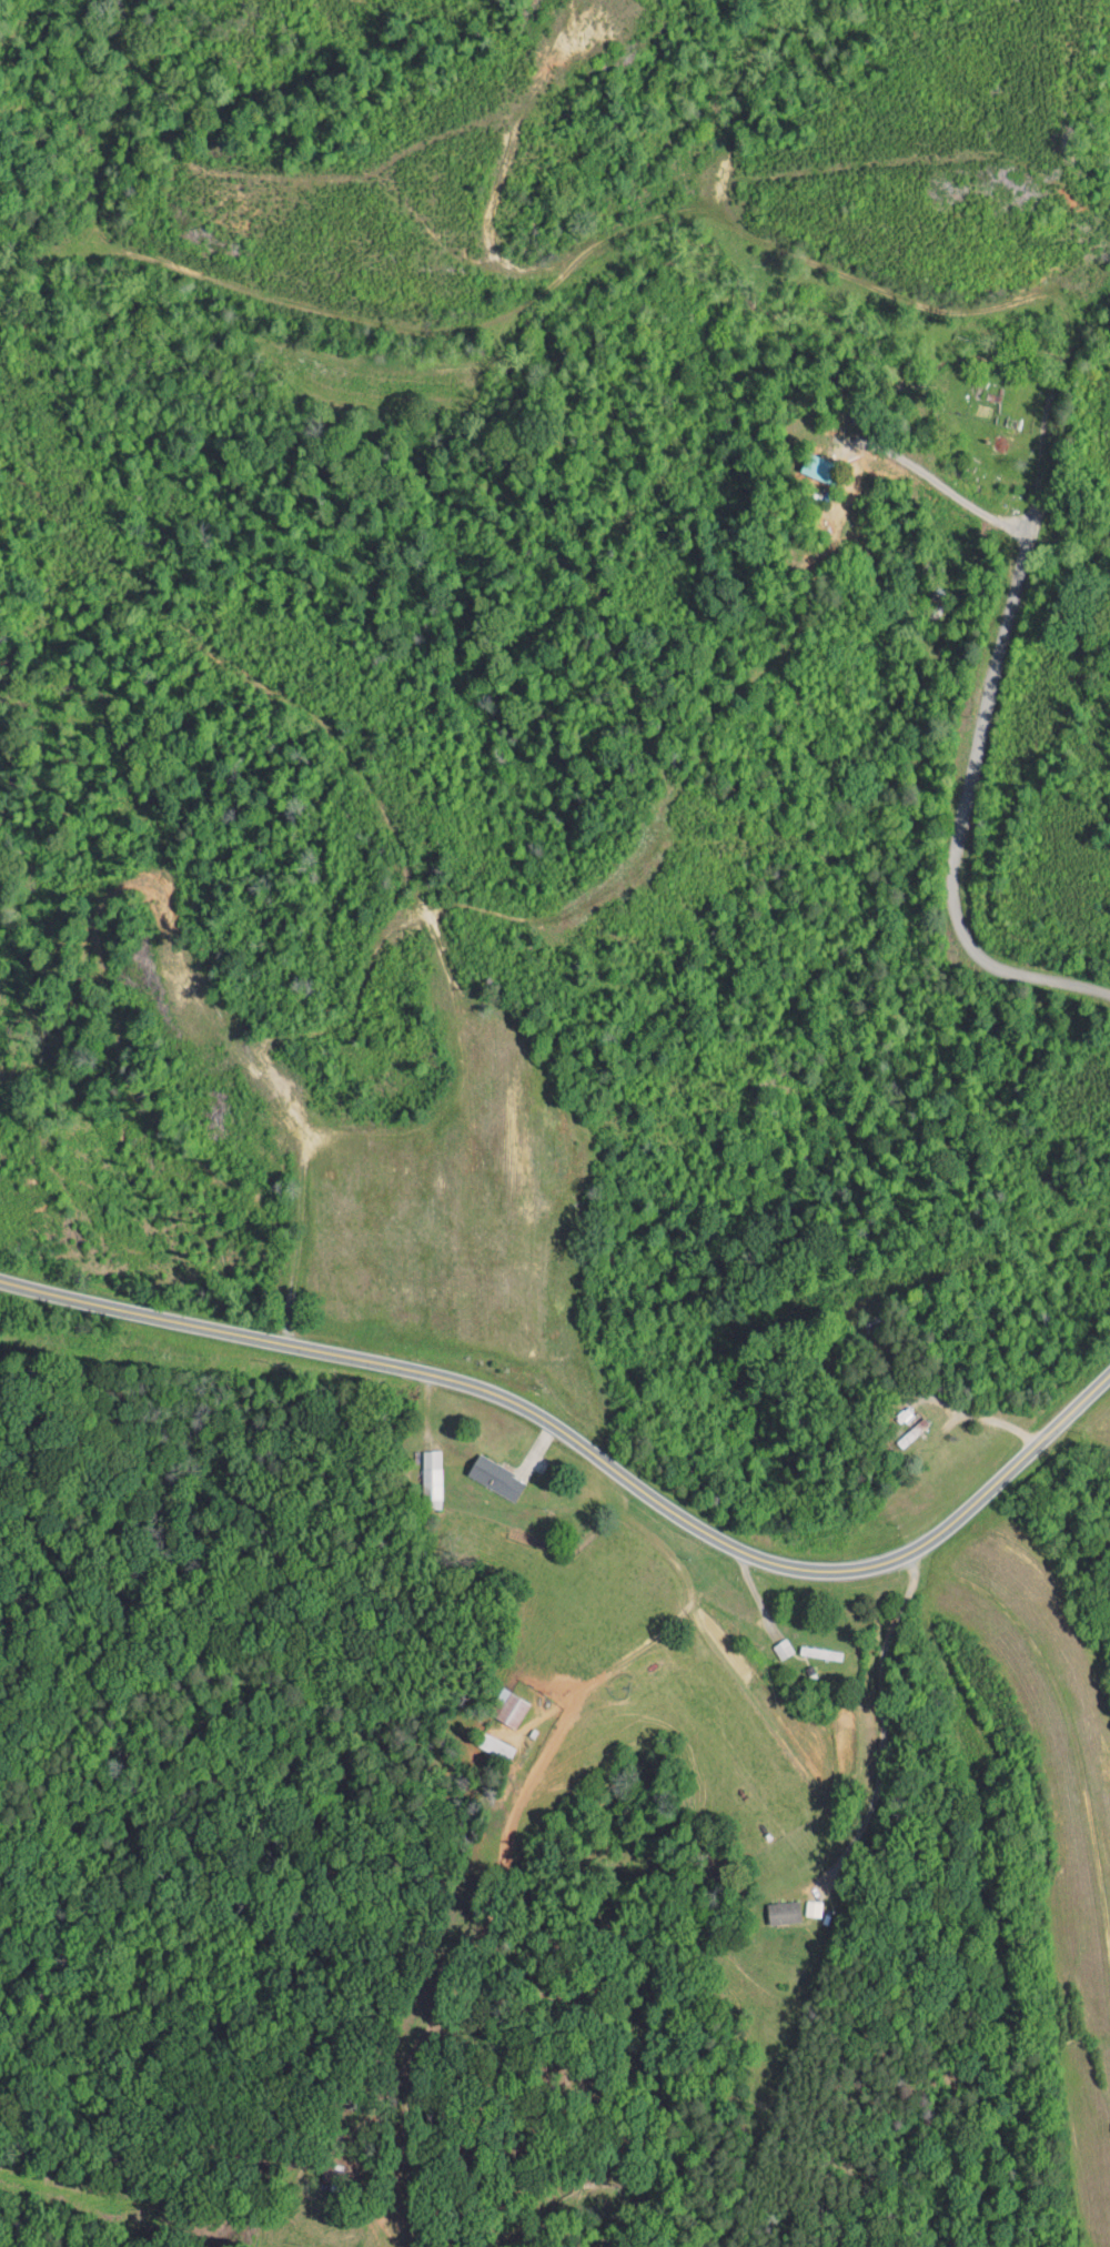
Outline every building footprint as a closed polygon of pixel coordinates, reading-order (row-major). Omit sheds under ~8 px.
[(822,457),(793,446),(786,465),(815,476),(822,457)] [(452,1470),(502,1493),(510,1475),(498,1469),(500,1464),(463,1447),(452,1470)] [(516,1696),(489,1680),(484,1689),(490,1693),(481,1710),(501,1722),(516,1696)] [(755,1919),(788,1914),(785,1893),(752,1897),(755,1919)] [(791,1908),(807,1910),(809,1895),(793,1893),(791,1908)]
